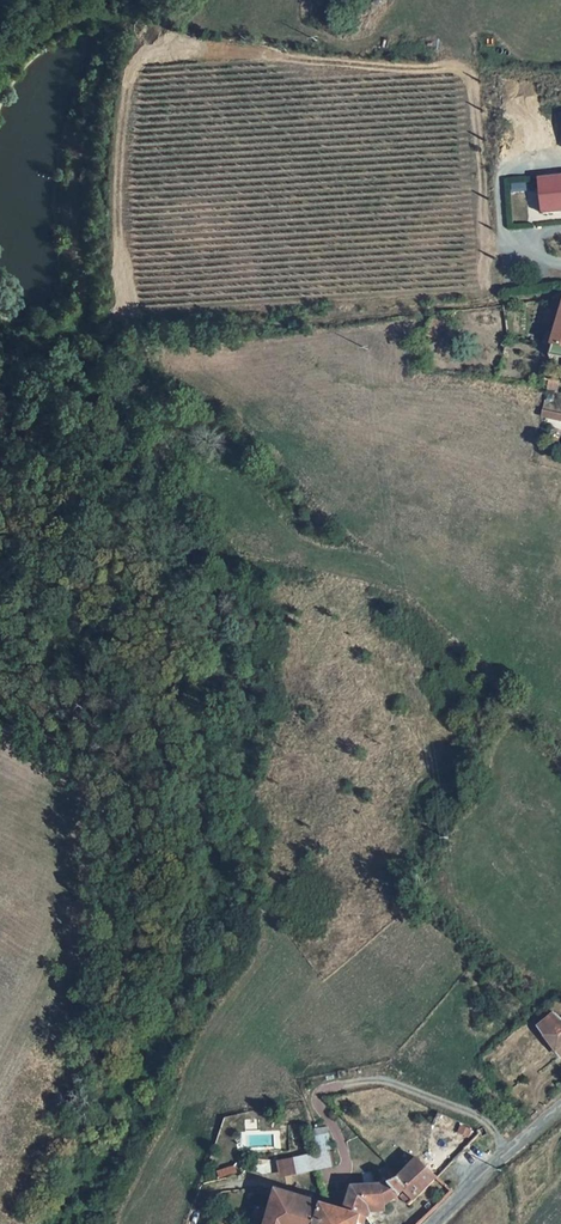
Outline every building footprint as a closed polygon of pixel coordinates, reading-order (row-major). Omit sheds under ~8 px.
[(543,214),(560,212),(560,175),(539,178),(543,214)] [(554,336),(550,349),(547,358),(560,361),(560,310),(554,336)] [(444,320),(432,316),(427,330),(439,334),(444,320)] [(439,334),(427,330),(425,335),(437,339),(439,334)] [(554,336),(545,333),(541,347),(550,349),(554,336)] [(558,385),(548,384),(546,392),(556,394),(558,385)] [(543,410),(542,416),(560,420),(560,414),(543,410)] [(538,1027),(556,1052),(560,1048),(560,1016),(555,1013),(538,1027)] [(278,1161),(281,1176),(330,1166),(327,1151),(331,1150),(327,1127),(313,1130),(318,1153),(278,1161)] [(415,1157),(397,1175),(402,1187),(401,1188),(403,1189),(412,1198),(434,1176),(415,1157)] [(346,1196),(343,1208),(359,1214),(362,1204),(382,1203),(397,1193),(398,1195),(403,1189),(401,1188),(402,1187),(397,1175),(380,1183),(346,1185),(343,1195),(346,1196)] [(264,1223),(313,1223),(321,1200),(275,1187),(264,1223)] [(412,1198),(403,1189),(398,1195),(406,1204),(412,1198)] [(321,1200),(313,1223),(356,1223),(359,1214),(343,1208),(321,1200)]
